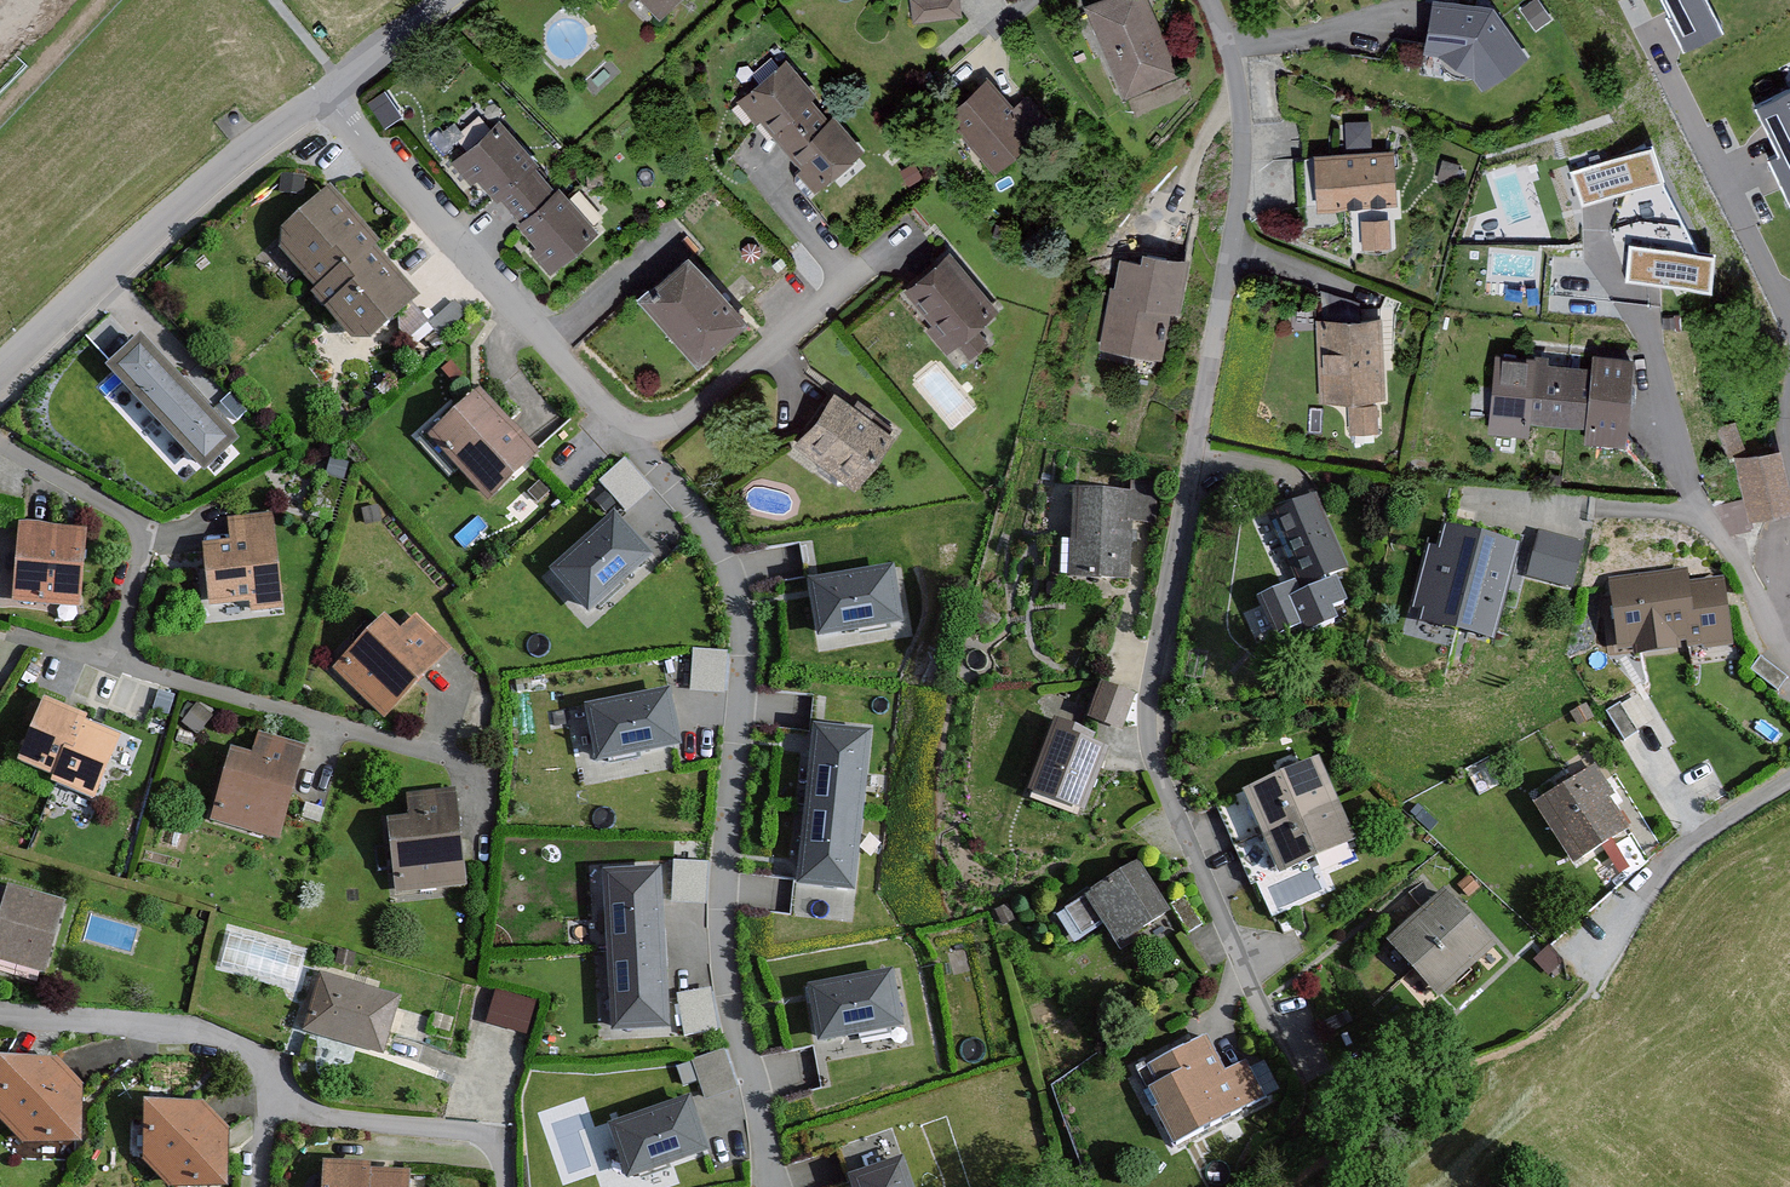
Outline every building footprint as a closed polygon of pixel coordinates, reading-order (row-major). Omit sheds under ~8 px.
[(660,20),(681,0),(641,0),(660,20)] [(964,14),(963,0),(915,0),(916,17),(964,14)] [(1084,6),(1124,100),(1182,75),(1150,0),(1099,0),(1084,6)] [(1472,0),(1429,0),(1419,51),(1438,55),(1471,74),(1480,85),(1524,55),(1489,3),(1472,0)] [(1729,213),(1789,182),(1789,48),(1765,0),(1748,0),(1717,16),(1709,0),(1621,0),(1729,213)] [(781,52),(731,93),(816,194),(866,153),(781,52)] [(1037,138),(984,79),(943,116),(996,175),(1037,138)] [(1375,143),(1374,118),(1349,118),(1350,144),(1375,143)] [(600,234),(499,120),(455,160),(472,180),(476,176),(513,217),(508,221),(527,242),(520,248),(548,280),(600,234)] [(1651,148),(1571,172),(1582,207),(1662,183),(1651,148)] [(1394,151),(1310,157),(1314,210),(1398,204),(1394,151)] [(376,244),(323,184),(266,236),(310,285),(303,291),(352,346),(409,295),(369,250),(376,244)] [(1716,256),(1629,245),(1624,283),(1711,293),(1716,256)] [(1191,260),(1119,247),(1100,352),(1172,365),(1191,260)] [(741,315),(680,250),(630,295),(691,361),(741,315)] [(995,312),(942,250),(898,288),(950,350),(995,312)] [(1378,314),(1313,319),(1319,401),(1384,396),(1378,314)] [(135,335),(101,367),(198,471),(232,440),(135,335)] [(1580,359),(1489,352),(1483,430),(1521,433),(1522,418),(1576,422),(1574,441),(1617,444),(1624,353),(1581,350),(1580,359)] [(531,453),(470,387),(421,432),(481,498),(531,453)] [(892,433),(828,390),(791,444),(855,488),(892,433)] [(1378,405),(1347,408),(1350,438),(1380,436),(1378,405)] [(1768,446),(1728,456),(1745,519),(1785,508),(1768,446)] [(652,488),(623,456),(598,479),(627,510),(652,488)] [(1139,494),(1073,489),(1067,574),(1133,579),(1139,494)] [(1308,492),(1259,514),(1294,590),(1343,568),(1308,492)] [(653,555),(616,510),(545,570),(582,615),(653,555)] [(227,538),(197,541),(203,603),(276,596),(269,514),(225,518),(227,538)] [(77,531),(11,525),(4,603),(70,608),(77,531)] [(1578,587),(1591,540),(1542,527),(1529,573),(1578,587)] [(1460,546),(1397,538),(1390,593),(1453,601),(1460,546)] [(893,562),(803,581),(815,638),(905,619),(893,562)] [(1682,571),(1602,584),(1614,656),(1725,638),(1716,580),(1684,585),(1682,571)] [(378,616),(330,666),(384,717),(450,649),(412,613),(394,631),(378,616)] [(693,647),(691,690),(727,692),(730,649),(693,647)] [(1132,693),(1096,680),(1084,715),(1120,728),(1132,693)] [(665,685),(575,704),(588,766),(679,747),(665,685)] [(1624,734),(1653,718),(1639,693),(1610,709),(1624,734)] [(79,715),(33,697),(7,761),(44,775),(42,781),(84,797),(108,737),(75,725),(79,715)] [(1105,737),(1049,716),(1022,788),(1077,809),(1105,737)] [(853,886),(875,726),(817,718),(795,878),(853,886)] [(248,757),(220,751),(204,823),(278,839),(299,745),(253,735),(248,757)] [(1311,755),(1234,785),(1268,870),(1345,840),(1311,755)] [(1592,767),(1531,802),(1566,864),(1627,829),(1592,767)] [(408,815),(386,817),(394,891),(470,883),(459,783),(405,788),(408,815)] [(674,900),(707,901),(709,860),(676,859),(674,900)] [(1168,907),(1137,859),(1062,907),(1081,937),(1104,923),(1116,940),(1168,907)] [(657,867),(593,870),(598,1032),(663,1030),(657,867)] [(1446,886),(1377,939),(1423,999),(1492,946),(1446,886)] [(34,970),(53,901),(0,887),(0,961),(34,970)] [(670,969),(688,1034),(722,1025),(699,944),(682,949),(686,964),(670,969)] [(396,990),(317,968),(300,1031),(378,1052),(396,990)] [(889,968),(797,989),(810,1045),(902,1025),(889,968)] [(534,1002),(487,990),(478,1025),(525,1037),(534,1002)] [(1199,1036),(1132,1069),(1169,1142),(1267,1093),(1248,1056),(1217,1072),(1199,1036)] [(727,1049),(694,1057),(704,1096),(737,1088),(727,1049)] [(0,1058),(0,1136),(9,1144),(60,1144),(70,1089),(44,1060),(0,1058)] [(687,1097),(600,1127),(618,1181),(705,1151),(687,1097)] [(196,1102),(129,1099),(133,1159),(161,1186),(213,1185),(223,1130),(196,1102)] [(840,1175),(844,1186),(922,1186),(909,1150),(840,1175)] [(309,1171),(309,1186),(393,1186),(393,1180),(358,1181),(358,1171),(309,1171)]
